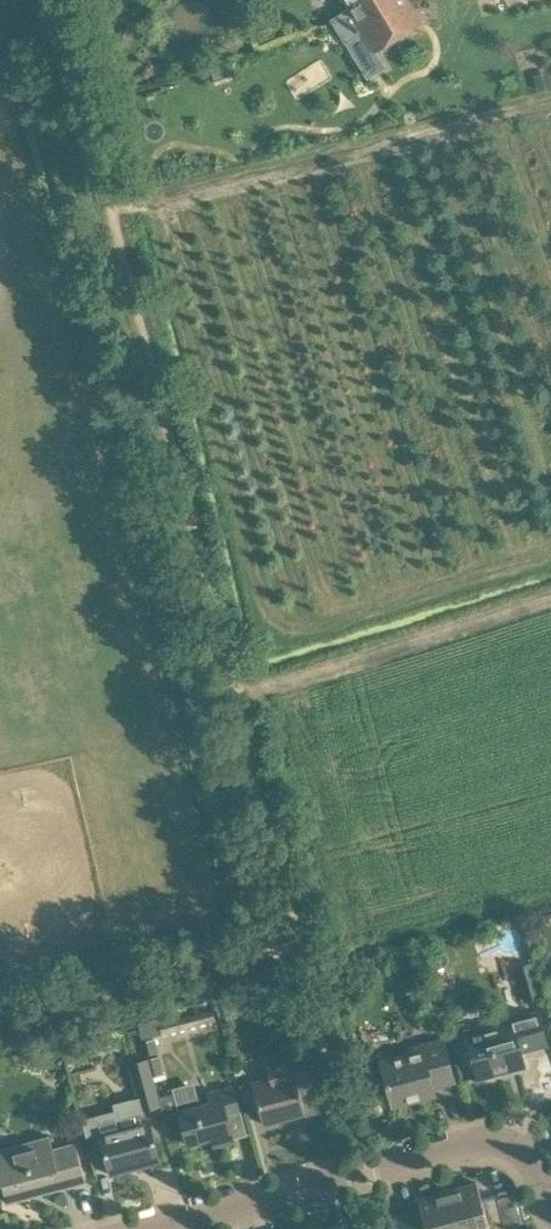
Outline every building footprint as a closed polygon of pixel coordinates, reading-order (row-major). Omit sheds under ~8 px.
[(330,18),(344,43),(364,31),(375,49),(421,21),(408,0),(360,0),(349,7),(330,18)] [(523,1001),(542,996),(535,971),(517,976),(523,1001)] [(143,1034),(160,1029),(159,1023),(177,1018),(173,1005),(161,1008),(162,1012),(139,1018),(143,1034)] [(216,1020),(212,1009),(177,1018),(159,1023),(160,1029),(162,1034),(216,1020)] [(547,1044),(541,1020),(538,1012),(466,1031),(478,1078),(525,1065),(521,1051),(547,1044)] [(155,1033),(145,1035),(150,1053),(160,1051),(155,1033)] [(380,1061),(392,1105),(436,1093),(434,1086),(455,1081),(444,1039),(405,1049),(407,1054),(380,1061)] [(313,1082),(304,1049),(266,1059),(271,1078),(252,1083),(263,1123),(306,1112),(299,1086),(313,1082)] [(148,1058),(153,1076),(164,1073),(160,1055),(148,1058)] [(158,1096),(153,1076),(148,1058),(129,1063),(136,1090),(142,1110),(145,1109),(161,1105),(158,1096)] [(174,1092),(179,1110),(188,1144),(212,1137),(215,1147),(234,1141),(232,1133),(227,1115),(240,1112),(233,1085),(209,1092),(211,1101),(200,1104),(194,1082),(173,1088),(174,1092)] [(147,1119),(122,1125),(118,1109),(82,1118),(86,1135),(99,1132),(111,1174),(160,1160),(149,1118),(147,1119)] [(7,1203),(85,1181),(85,1182),(86,1182),(75,1141),(74,1142),(74,1143),(53,1148),(49,1135),(48,1135),(48,1136),(0,1149),(0,1184),(2,1183),(7,1203)] [(506,1228),(497,1196),(482,1200),(477,1182),(447,1190),(458,1228),(506,1228)] [(447,1190),(417,1198),(420,1207),(404,1211),(392,1214),(395,1228),(458,1228),(447,1190)]
